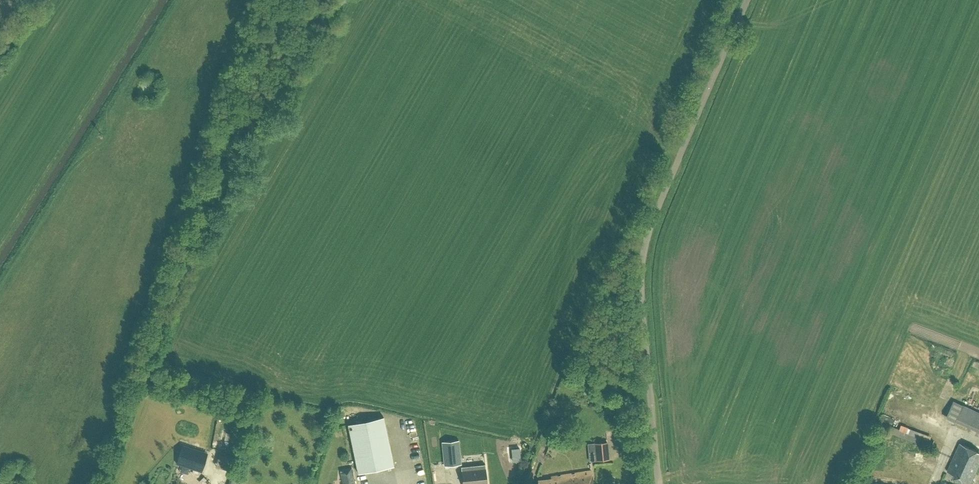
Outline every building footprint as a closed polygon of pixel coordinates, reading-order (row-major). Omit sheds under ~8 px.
[(863,384),(866,398),(876,396),(873,382),(863,384)] [(962,404),(955,420),(978,430),(978,411),(962,404)] [(892,424),(894,419),(882,414),(880,420),(892,424)] [(358,472),(393,465),(383,416),(348,423),(358,472)] [(905,426),(904,429),(890,424),(888,430),(917,441),(921,431),(905,426)] [(444,465),(461,463),(458,439),(441,441),(444,465)] [(180,455),(205,463),(209,452),(209,451),(184,442),(184,444),(180,455)] [(978,466),(978,450),(960,442),(947,469),(955,473),(953,476),(970,483),(971,483),(978,466)] [(595,444),(596,461),(610,460),(608,443),(595,444)] [(217,452),(213,464),(225,468),(229,456),(217,452)] [(249,465),(244,464),(239,483),(243,483),(244,483),(249,465)] [(351,466),(339,469),(342,483),(355,483),(351,466)] [(486,468),(462,470),(463,483),(487,483),(486,468)] [(591,470),(550,476),(550,478),(537,480),(537,483),(593,483),(591,470)] [(235,473),(226,472),(224,483),(233,483),(235,473)]
